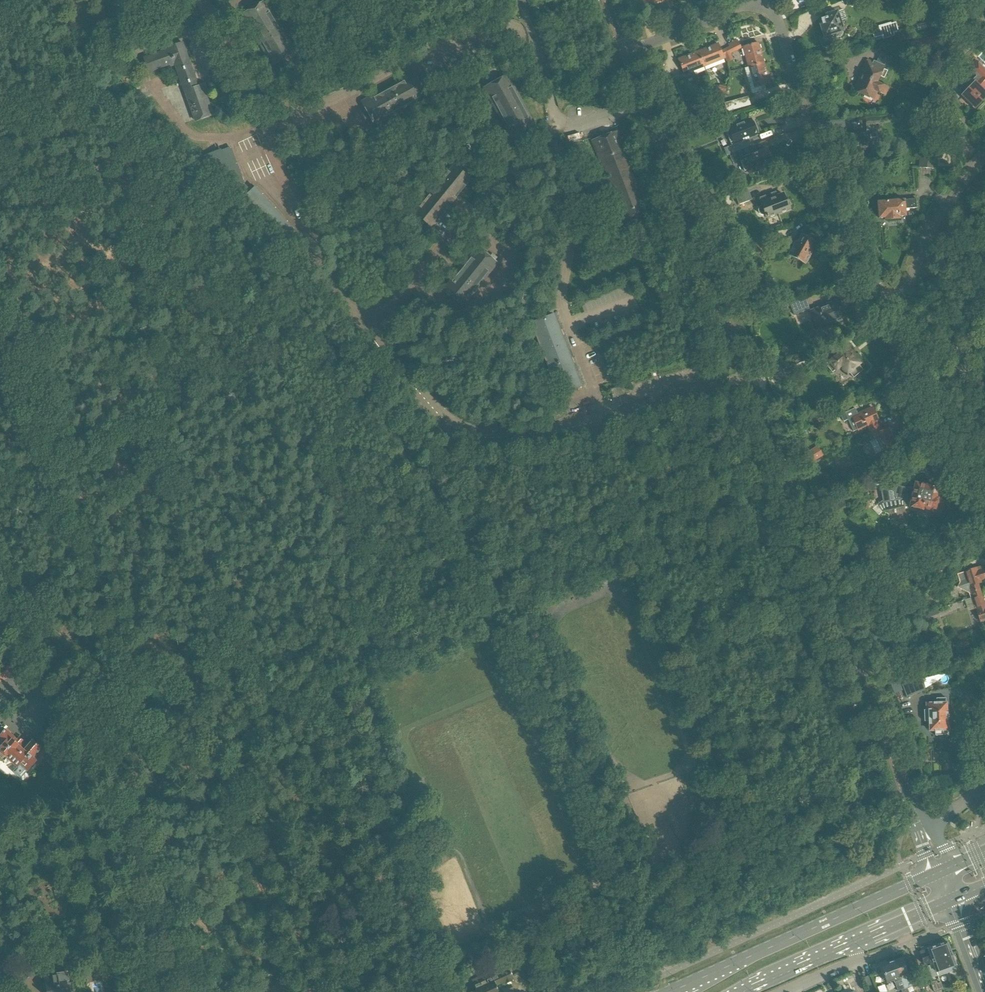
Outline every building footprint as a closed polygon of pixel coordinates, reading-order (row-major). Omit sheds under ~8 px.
[(266,1),(242,15),(272,66),(296,51),(295,51),(266,2),(266,1)] [(823,24),(821,24),(824,37),(831,35),(836,37),(841,35),(844,31),(838,11),(829,14),(829,13),(826,14),(826,15),(825,15),(826,18),(823,19),(821,19),(823,24)] [(873,33),(875,39),(899,32),(896,21),(878,26),(880,31),(873,33)] [(728,47),(731,53),(742,48),(738,39),(728,44),(729,46),(728,47)] [(199,87),(186,53),(183,43),(169,48),(170,49),(145,58),(150,72),(170,65),(170,67),(175,65),(185,93),(186,92),(191,106),(190,107),(193,115),(194,115),(196,119),(196,121),(213,115),(209,106),(205,95),(208,94),(205,85),(199,87)] [(748,67),(764,63),(759,43),(743,47),(748,67)] [(699,51),(704,66),(724,59),(718,44),(699,51)] [(733,59),(731,53),(728,47),(722,50),(727,62),(733,59)] [(685,74),(704,66),(699,51),(679,59),(685,74)] [(983,88),(984,86),(984,68),(977,61),(970,69),(975,75),(977,73),(978,74),(973,79),(977,83),(983,88)] [(868,62),(855,90),(866,95),(867,92),(875,96),(877,91),(885,95),(889,87),(877,82),(880,76),(884,78),(888,70),(886,69),(888,67),(877,62),(875,65),(868,62)] [(752,94),(766,90),(765,85),(770,83),(764,63),(748,67),(749,67),(745,68),(752,94)] [(414,74),(384,90),(363,102),(363,101),(362,101),(375,126),(376,125),(426,97),(427,98),(427,97),(414,73),(413,73),(414,74)] [(485,88),(500,117),(512,139),(512,140),(536,127),(536,126),(535,127),(508,76),(509,76),(508,75),(484,88),(484,89),(485,88)] [(973,79),(972,81),(970,79),(959,90),(964,95),(978,109),(984,102),(982,100),(984,97),(984,93),(981,90),(983,88),(977,83),(973,79)] [(727,87),(719,85),(717,92),(725,94),(727,87)] [(703,105),(699,93),(693,95),(697,107),(703,105)] [(723,113),(751,105),(749,97),(725,103),(725,105),(721,106),(723,113)] [(691,121),(685,107),(675,111),(681,125),(691,121)] [(730,154),(755,145),(749,146),(746,138),(749,137),(749,139),(758,136),(757,134),(759,133),(754,121),(752,122),(752,120),(744,123),(743,122),(736,124),(737,126),(729,129),(730,132),(727,133),(731,142),(732,146),(725,148),(727,155),(727,156),(730,155),(730,154)] [(851,156),(851,155),(851,153),(870,151),(869,138),(877,137),(876,129),(867,130),(867,132),(849,134),(851,156)] [(594,141),(609,183),(623,221),(649,212),(648,211),(647,211),(617,132),(618,132),(618,131),(592,141),(593,142),(594,141)] [(686,131),(675,135),(678,144),(689,140),(686,131)] [(730,154),(730,155),(732,161),(740,158),(741,162),(745,171),(748,170),(749,173),(757,170),(757,171),(764,168),(764,167),(772,164),(771,163),(773,162),(768,150),(766,151),(766,149),(757,152),(758,154),(756,155),(752,146),(755,145),(730,154)] [(233,193),(267,230),(278,243),(294,230),(255,187),(251,192),(244,184),(231,148),(221,151),(220,150),(233,188),(233,193)] [(933,169),(935,156),(921,155),(920,168),(933,169)] [(453,166),(427,199),(415,213),(432,227),(471,180),(453,166)] [(739,205),(752,200),(748,188),(735,193),(739,205)] [(776,197),(775,192),(760,198),(763,205),(761,207),(760,210),(761,213),(764,214),(766,215),(768,217),(770,216),(771,217),(773,217),(775,215),(774,215),(782,212),(782,213),(785,212),(786,211),(786,210),(789,209),(788,208),(790,206),(790,205),(790,203),(788,202),(786,202),(783,194),(776,197)] [(917,208),(916,199),(895,201),(895,199),(888,200),(888,201),(878,202),(879,218),(885,218),(886,220),(900,219),(900,216),(906,216),(905,209),(917,208)] [(811,237),(805,233),(803,236),(802,235),(797,243),(796,242),(789,254),(806,264),(813,252),(811,251),(816,243),(809,239),(811,237)] [(478,248),(451,282),(444,290),(463,306),(497,263),(478,248)] [(758,306),(764,303),(759,293),(753,296),(758,306)] [(794,315),(810,309),(805,298),(790,304),(794,315)] [(826,326),(842,320),(839,313),(844,311),(839,299),(810,311),(818,330),(819,330),(818,327),(825,324),(826,326)] [(554,315),(540,320),(532,323),(560,395),(580,387),(581,386),(554,315)] [(829,361),(825,365),(826,365),(832,373),(836,370),(841,366),(842,367),(847,374),(849,372),(852,376),(854,378),(860,373),(863,371),(861,369),(858,365),(860,363),(858,360),(847,346),(829,360),(829,361)] [(793,357),(796,364),(806,361),(803,353),(793,357)] [(786,378),(781,366),(771,370),(776,382),(786,378)] [(627,384),(615,388),(610,389),(613,398),(616,397),(615,396),(625,393),(624,389),(628,387),(627,384)] [(568,416),(565,408),(552,413),(555,420),(568,416)] [(855,408),(840,415),(843,422),(848,420),(853,432),(858,430),(867,426),(869,431),(880,426),(877,421),(878,421),(878,420),(873,408),(858,415),(855,408)] [(880,426),(869,431),(872,436),(874,435),(876,439),(870,441),(876,453),(897,444),(894,437),(893,438),(889,428),(882,431),(880,426)] [(818,446),(806,453),(812,463),(824,455),(818,446)] [(807,473),(817,469),(815,464),(804,468),(807,473)] [(899,486),(881,490),(883,500),(884,503),(902,500),(904,500),(911,502),(911,504),(910,506),(934,512),(934,509),(938,510),(941,509),(943,502),(941,499),(936,497),(937,494),(938,488),(931,487),(915,483),(915,484),(914,487),(908,486),(907,488),(899,486)] [(941,550),(931,554),(938,570),(947,566),(941,550)] [(957,574),(960,582),(957,587),(969,593),(970,596),(971,597),(982,594),(977,581),(984,579),(984,573),(982,565),(976,567),(957,574)] [(971,597),(971,598),(974,609),(976,609),(980,622),(984,620),(984,605),(982,594),(971,597)] [(7,662),(0,666),(0,682),(14,675),(7,662)] [(906,684),(902,685),(907,697),(925,690),(920,678),(912,681),(910,677),(904,679),(906,684)] [(947,731),(947,722),(948,720),(948,714),(947,713),(946,703),(945,699),(936,699),(936,704),(926,704),(926,710),(923,710),(924,723),(929,722),(930,731),(934,731),(934,736),(945,736),(945,731),(947,731)] [(5,762),(8,759),(17,767),(20,764),(28,770),(30,768),(32,769),(35,765),(34,764),(37,761),(33,757),(36,752),(39,753),(41,750),(40,748),(41,748),(33,741),(26,749),(21,744),(23,742),(18,738),(16,740),(1,727),(0,729),(0,761),(2,762),(4,762),(5,762)] [(948,941),(920,951),(930,978),(957,968),(948,941)] [(71,966),(80,960),(76,954),(67,961),(71,966)] [(64,969),(67,968),(63,957),(55,959),(58,970),(52,971),(53,976),(53,977),(46,978),(47,983),(44,984),(44,988),(47,988),(48,991),(71,991),(74,991),(72,983),(70,983),(69,981),(67,982),(66,975),(65,975),(64,969)] [(893,961),(897,971),(898,970),(906,991),(909,991),(907,987),(912,986),(911,982),(911,981),(913,980),(911,974),(908,975),(905,966),(906,966),(909,965),(908,961),(906,957),(905,957),(902,958),(893,961)] [(450,975),(459,971),(454,958),(445,962),(450,975)] [(22,978),(35,976),(33,959),(19,962),(22,978)] [(898,991),(902,989),(903,991),(906,991),(898,970),(897,971),(893,961),(881,965),(875,968),(878,975),(884,973),(887,982),(894,980),(898,991)] [(500,964),(491,969),(493,973),(483,977),(481,973),(470,978),(475,990),(471,991),(498,991),(496,986),(505,982),(505,984),(512,981),(511,979),(513,979),(505,962),(500,964)] [(937,981),(932,982),(935,990),(943,988),(941,982),(938,983),(937,981)]
